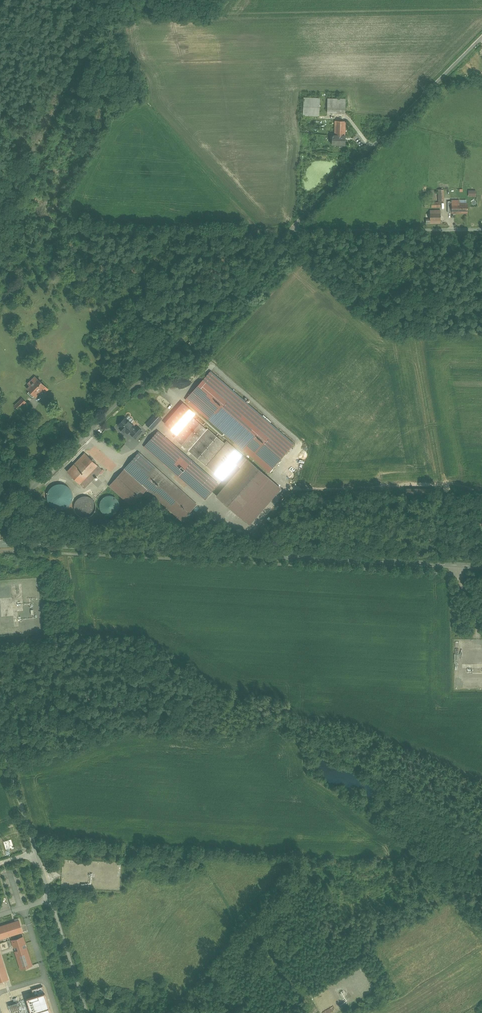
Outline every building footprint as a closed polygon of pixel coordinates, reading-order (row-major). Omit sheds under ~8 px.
[(319,98),(303,97),(303,115),(319,116),(319,98)] [(345,99),(327,99),(326,113),(344,113),(345,99)] [(345,121),(335,121),(334,135),(331,135),(330,145),(344,145),(345,121)] [(448,201),(448,213),(467,213),(467,203),(460,203),(460,200),(452,200),(452,201),(448,201)] [(440,210),(430,210),(430,219),(426,219),(426,224),(441,223),(440,210)] [(210,370),(183,402),(196,413),(269,474),(296,442),(210,370)] [(47,390),(33,377),(27,384),(28,386),(25,389),(35,398),(41,392),(44,394),(47,390)] [(25,403),(21,398),(14,405),(18,410),(25,403)] [(196,413),(183,402),(164,424),(177,435),(193,416),(196,413)] [(144,424),(151,430),(162,418),(155,412),(144,424)] [(141,428),(125,415),(116,425),(132,439),(141,428)] [(208,429),(193,416),(177,435),(174,438),(189,450),(208,429)] [(225,443),(208,429),(189,450),(206,465),(225,443)] [(218,483),(158,431),(144,447),(205,499),(218,483)] [(245,457),(226,441),(225,443),(206,465),(225,481),(238,465),(245,457)] [(83,450),(66,469),(84,485),(101,466),(83,450)] [(140,451),(124,468),(143,485),(182,521),(198,504),(140,451)] [(238,465),(241,468),(248,460),(245,457),(238,465)] [(281,489),(248,460),(241,468),(216,496),(249,525),(281,489)] [(124,468),(109,484),(128,502),(143,485),(124,468)] [(61,481),(59,481),(57,481),(55,481),(53,482),(52,483),(51,484),(49,485),(49,486),(47,488),(47,489),(46,491),(46,492),(46,494),(46,495),(46,496),(46,498),(47,500),(48,502),(48,503),(49,504),(50,504),(52,506),(54,507),(56,508),(58,508),(60,508),(62,508),(64,507),(66,506),(68,505),(70,504),(70,503),(71,501),(72,500),(73,498),(73,496),(73,494),(73,493),(73,491),(72,490),(72,488),(71,487),(70,485),(68,484),(67,483),(65,482),(63,481),(61,481)] [(111,493),(107,493),(105,493),(103,494),(102,495),(100,497),(99,499),(98,502),(98,504),(98,507),(99,509),(101,511),(102,512),(104,513),(107,514),(109,514),(111,514),(114,513),(115,512),(118,509),(118,508),(119,505),(119,502),(119,501),(118,499),(117,497),(116,495),(114,494),(111,493)] [(88,494),(84,494),(83,494),(81,494),(80,495),(78,496),(76,498),(75,500),(74,502),(74,505),(75,507),(75,509),(77,512),(78,513),(81,514),(83,515),(85,515),(88,515),(90,514),(92,513),(94,510),(95,509),(96,506),(96,503),(95,501),(95,500),(94,498),(92,496),(90,495),(88,494)] [(24,933),(20,920),(0,926),(0,940),(24,933)] [(23,937),(12,941),(20,969),(32,965),(23,937)] [(9,978),(0,950),(0,981),(9,978)] [(42,988),(35,990),(37,995),(27,999),(31,1012),(51,1012),(42,988)]
